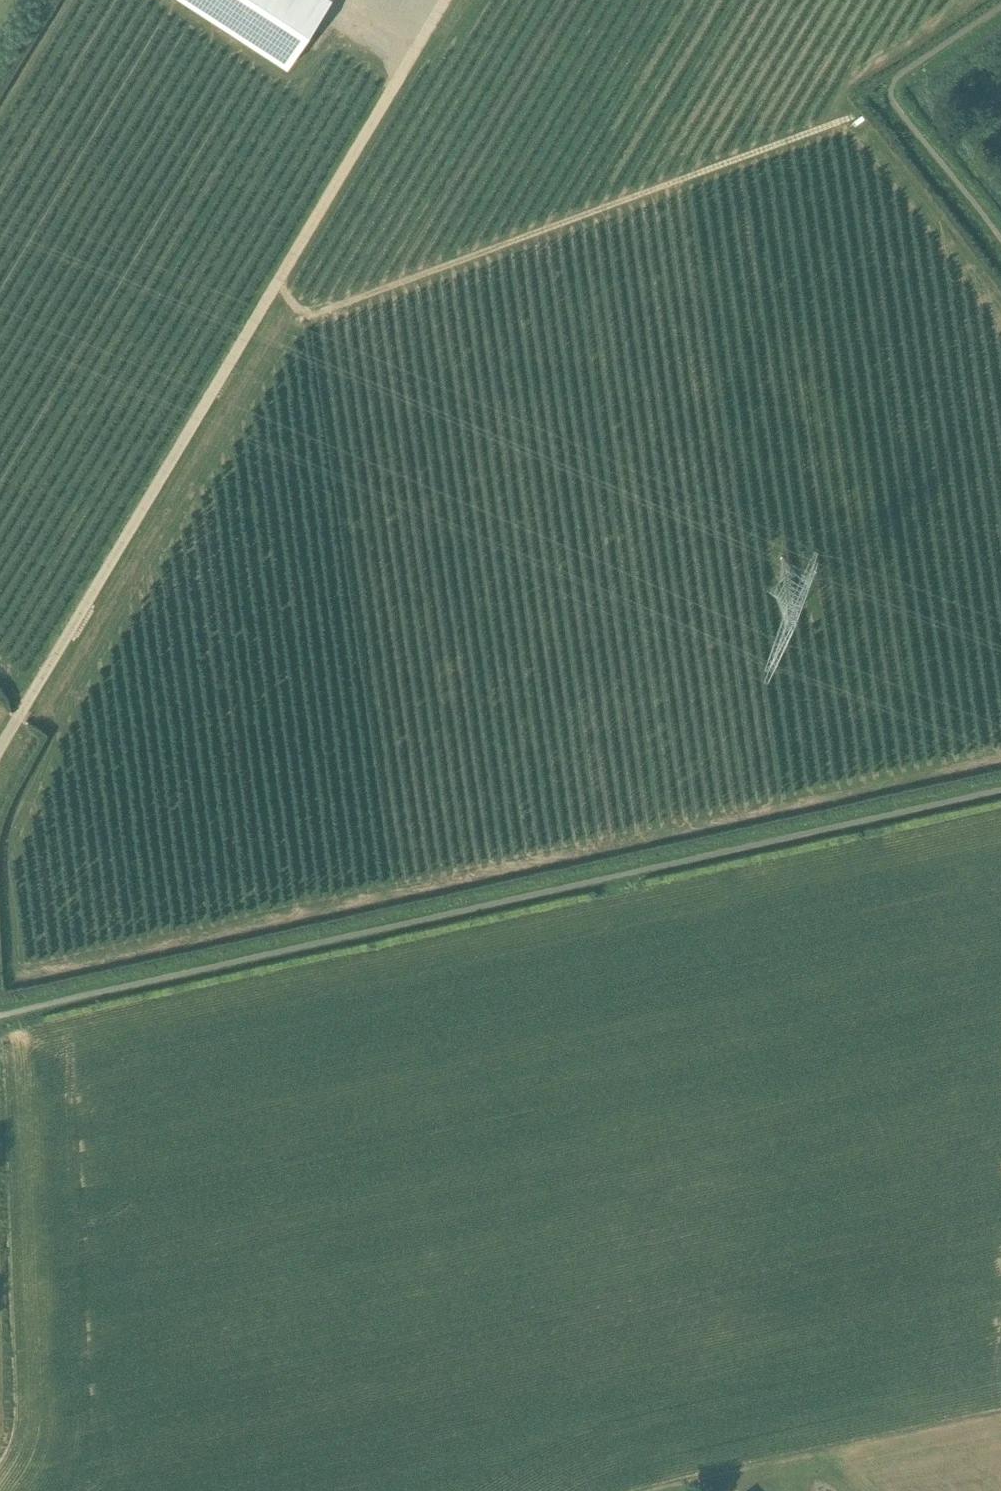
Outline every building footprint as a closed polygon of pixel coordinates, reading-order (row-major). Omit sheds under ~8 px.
[(288,66),(331,0),(187,0),(288,66)]
